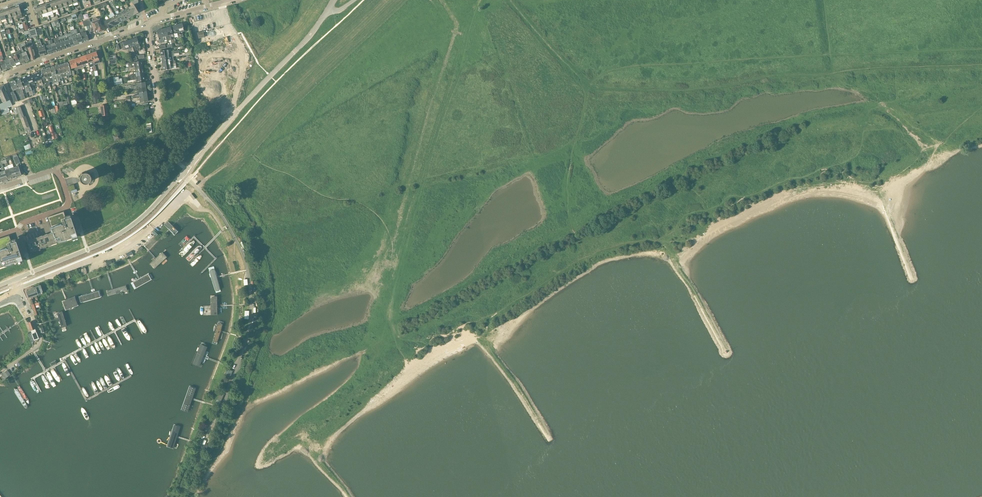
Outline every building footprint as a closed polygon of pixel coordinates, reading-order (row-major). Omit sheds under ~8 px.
[(54,0),(57,9),(62,7),(60,0),(54,0)] [(47,3),(44,3),(47,12),(52,11),(49,2),(47,3)] [(16,6),(14,7),(16,15),(18,19),(22,17),(21,14),(22,14),(19,5),(16,6)] [(134,5),(129,7),(133,15),(138,12),(134,5)] [(34,7),(37,16),(42,14),(39,6),(37,7),(37,6),(34,7)] [(11,8),(11,7),(8,8),(11,17),(16,15),(14,7),(11,8)] [(129,7),(124,10),(129,18),(133,15),(129,7)] [(124,10),(119,13),(124,20),(129,18),(124,10)] [(124,20),(119,13),(115,15),(119,23),(124,20)] [(119,23),(115,15),(110,18),(115,26),(119,23)] [(96,17),(93,19),(93,20),(93,21),(91,22),(95,33),(99,32),(100,32),(100,33),(103,32),(103,31),(104,30),(99,19),(98,19),(97,18),(96,17)] [(105,21),(110,29),(115,26),(110,18),(105,21)] [(89,19),(82,21),(84,27),(85,27),(88,26),(89,29),(90,31),(93,30),(89,19)] [(173,26),(175,33),(177,33),(178,38),(181,37),(178,25),(173,26)] [(82,29),(80,29),(81,33),(83,42),(89,40),(87,35),(91,34),(90,31),(89,29),(88,26),(85,27),(85,28),(82,29)] [(35,28),(30,29),(28,30),(30,37),(37,35),(35,28)] [(76,29),(74,30),(75,35),(76,35),(79,44),(83,42),(80,33),(77,34),(76,29)] [(71,31),(70,31),(71,33),(71,32),(73,38),(75,45),(79,44),(76,35),(75,35),(74,30),(71,31)] [(58,37),(54,38),(55,43),(55,42),(57,51),(62,50),(60,42),(58,37)] [(127,48),(129,54),(132,53),(128,40),(123,42),(120,44),(120,43),(116,44),(117,50),(125,47),(125,49),(127,48)] [(28,47),(31,60),(36,59),(33,46),(31,41),(26,42),(28,47)] [(41,42),(37,43),(38,47),(40,56),(47,55),(44,45),(42,46),(41,42)] [(19,44),(18,45),(20,50),(24,62),(26,61),(27,61),(28,61),(28,60),(29,60),(27,55),(28,55),(27,50),(26,50),(26,52),(23,52),(21,47),(20,44),(19,44)] [(15,50),(10,51),(11,53),(16,65),(20,63),(16,54),(16,52),(15,52),(15,50)] [(20,50),(16,52),(16,54),(20,63),(24,62),(20,50)] [(96,51),(91,53),(95,65),(100,63),(99,59),(96,51)] [(6,53),(2,55),(7,68),(12,67),(7,55),(6,53)] [(7,55),(12,67),(16,65),(11,53),(7,55)] [(95,65),(91,53),(86,55),(88,62),(90,62),(92,66),(95,65)] [(75,59),(78,69),(84,67),(80,57),(75,59)] [(69,61),(72,68),(74,67),(75,70),(78,69),(75,59),(69,61)] [(69,75),(71,74),(70,70),(68,62),(63,63),(66,73),(67,76),(66,76),(67,79),(69,78),(69,75)] [(58,82),(59,82),(55,66),(50,67),(54,81),(54,83),(58,81),(58,82)] [(54,81),(50,67),(45,69),(48,77),(49,82),(54,81)] [(45,69),(41,70),(43,78),(46,86),(50,85),(49,82),(48,77),(45,69)] [(41,85),(36,72),(31,74),(34,82),(36,81),(38,86),(40,85),(41,85)] [(27,85),(30,91),(32,90),(26,76),(22,78),(25,85),(27,85)] [(23,86),(20,78),(15,80),(20,94),(22,99),(25,98),(23,93),(21,87),(23,86)] [(10,82),(13,90),(16,89),(18,95),(20,94),(15,80),(10,82)] [(3,114),(9,111),(8,107),(13,105),(3,85),(0,86),(0,106),(3,114)] [(108,115),(107,105),(100,105),(101,116),(108,115)] [(21,106),(16,107),(18,113),(26,133),(31,131),(26,116),(24,116),(24,115),(21,106)] [(80,177),(80,178),(80,179),(80,180),(80,181),(81,181),(81,182),(82,182),(82,183),(83,183),(84,183),(85,183),(86,183),(87,183),(88,183),(89,183),(89,182),(90,182),(90,181),(91,181),(91,180),(91,179),(92,179),(92,178),(92,177),(92,176),(91,176),(91,175),(91,174),(90,174),(90,173),(89,173),(89,172),(88,172),(87,172),(86,171),(85,171),(85,172),(84,172),(83,172),(82,172),(82,173),(81,173),(81,174),(80,174),(80,175),(80,176),(80,177)] [(188,198),(193,204),(200,197),(194,192),(188,198)] [(31,252),(78,236),(74,225),(73,225),(71,220),(67,221),(64,211),(47,217),(53,232),(27,241),(31,252)] [(23,260),(19,249),(17,243),(12,245),(9,235),(0,238),(0,267),(23,260)] [(152,267),(166,257),(161,251),(147,261),(152,267)] [(222,264),(217,266),(225,290),(230,289),(222,264)] [(134,290),(152,280),(148,273),(130,283),(134,290)] [(28,297),(38,294),(37,294),(43,292),(40,285),(33,287),(34,289),(27,291),(28,297)] [(105,298),(126,290),(125,286),(104,293),(105,298)] [(82,304),(103,296),(100,290),(79,298),(82,304)] [(65,311),(79,306),(75,296),(62,301),(65,311)] [(55,313),(59,328),(65,327),(61,312),(55,313)] [(32,332),(34,339),(38,338),(32,321),(28,323),(29,327),(32,332)] [(223,323),(217,343),(221,344),(227,324),(223,323)] [(205,346),(197,366),(202,368),(210,348),(205,346)] [(7,370),(2,373),(3,374),(0,376),(0,378),(2,381),(6,378),(10,374),(7,370)] [(190,386),(182,410),(189,413),(197,388),(190,386)] [(177,425),(169,447),(176,450),(184,427),(177,425)]
